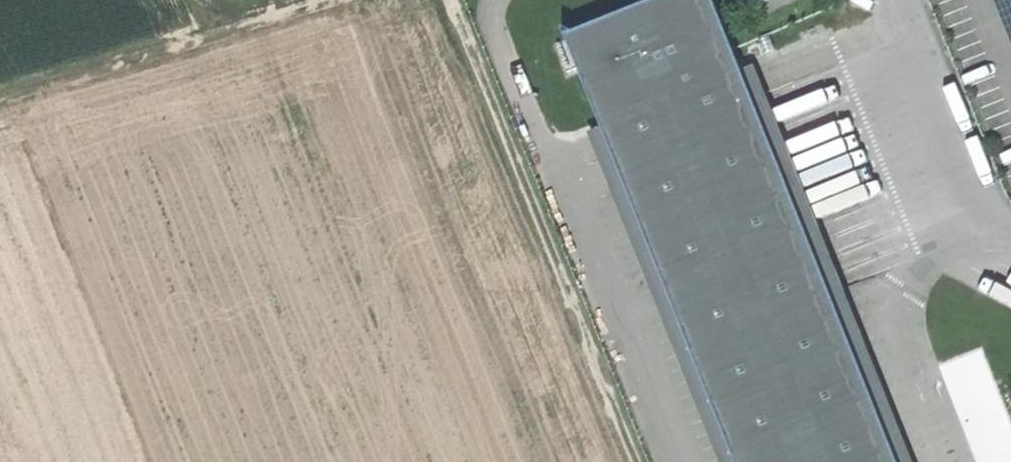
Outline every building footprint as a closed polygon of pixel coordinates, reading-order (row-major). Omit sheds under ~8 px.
[(738,68),(710,0),(660,0),(565,38),(734,461),(894,461),(738,68)] [(1010,39),(1010,0),(995,0),(1010,39)]
